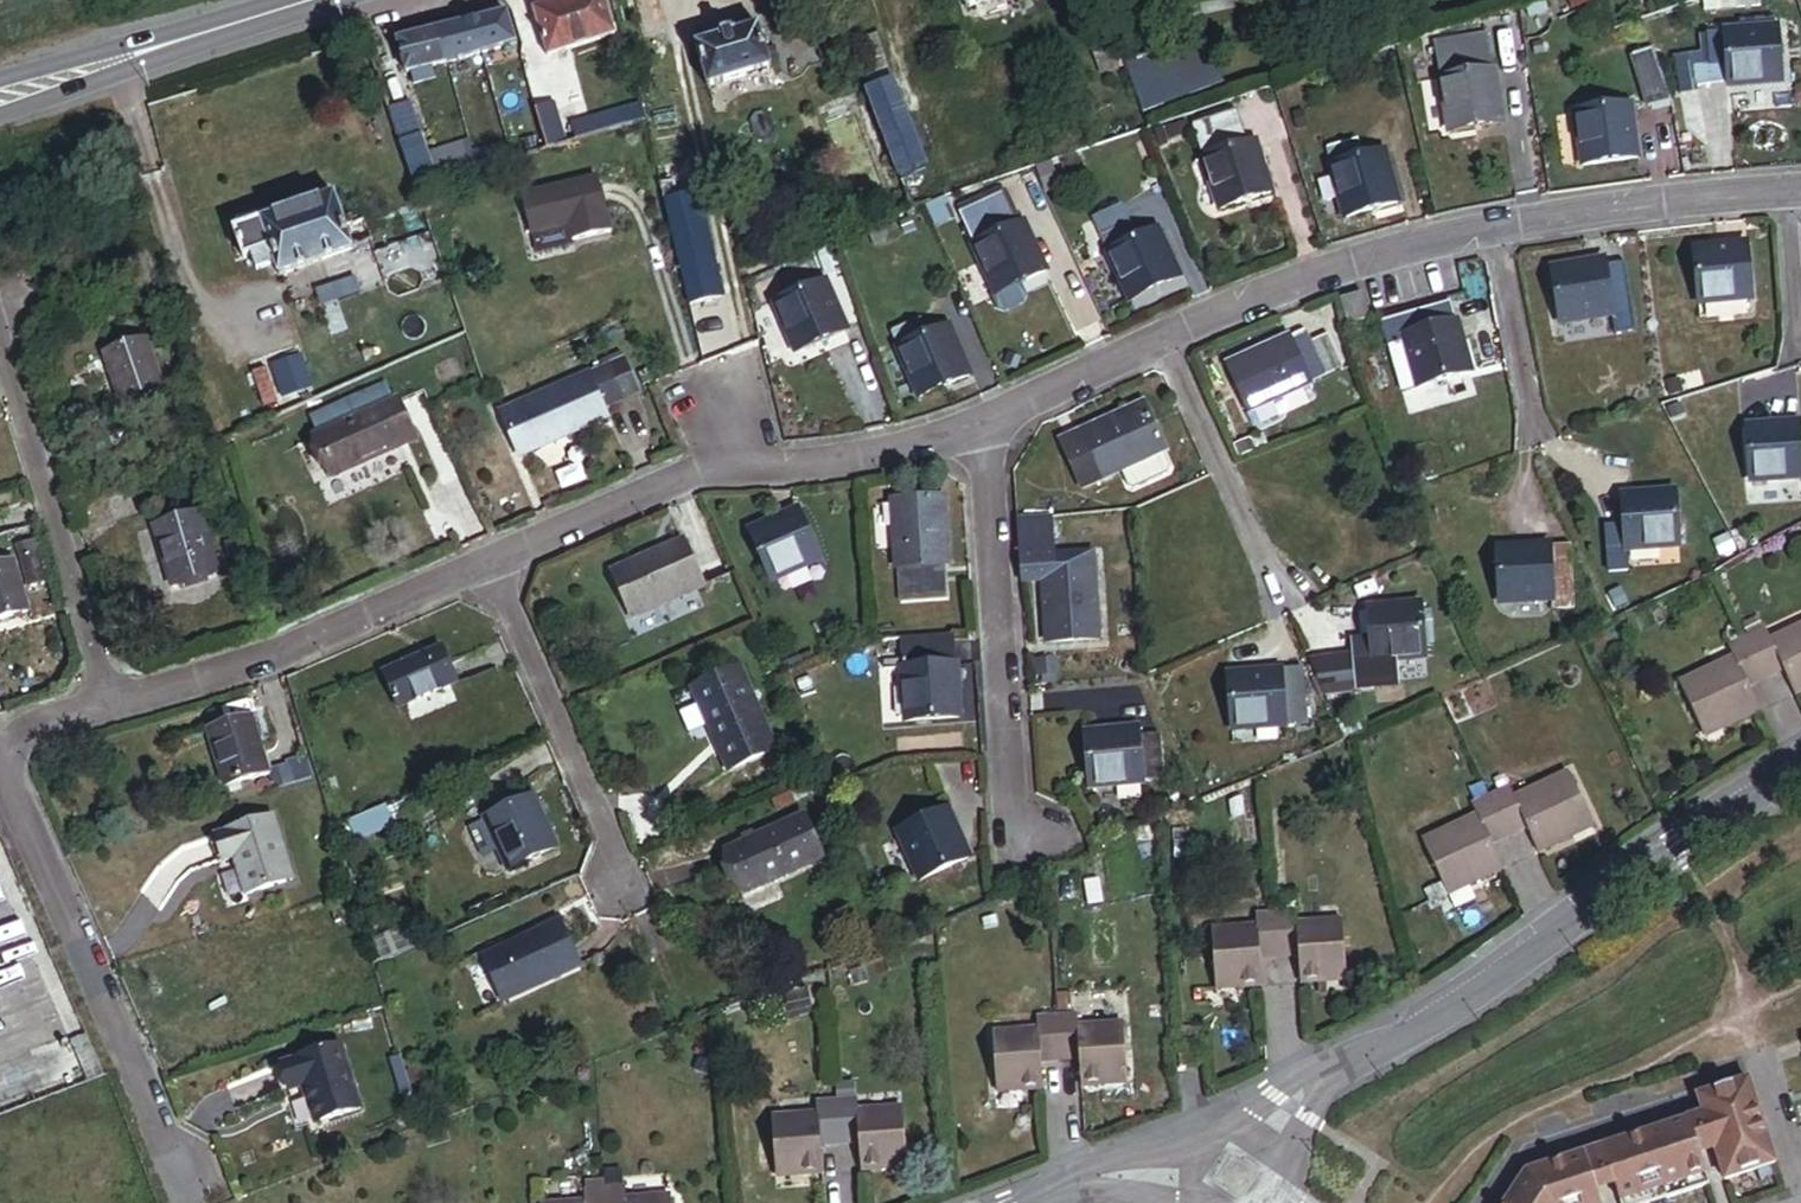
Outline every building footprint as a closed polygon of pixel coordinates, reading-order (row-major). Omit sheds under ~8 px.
[(603,0),(563,0),(533,9),(548,56),(614,36),(603,0)] [(967,9),(976,6),(996,0),(964,0),(967,9)] [(1005,0),(996,0),(976,6),(980,18),(1008,9),(1005,0)] [(515,43),(507,13),(437,32),(445,62),(515,43)] [(709,90),(772,70),(759,26),(695,46),(709,90)] [(1782,82),(1778,30),(1707,36),(1710,69),(1700,69),(1702,91),(1735,88),(1735,86),(1782,82)] [(445,62),(437,32),(399,42),(407,72),(419,69),(430,66),(445,62)] [(1118,62),(1111,39),(1093,45),(1100,67),(1118,62)] [(1451,133),(1502,124),(1491,54),(1485,55),(1484,43),(1462,46),(1464,58),(1439,62),(1451,133)] [(1143,114),(1221,88),(1209,51),(1131,77),(1143,114)] [(1672,101),(1654,51),(1633,57),(1649,110),(1672,103),(1672,101)] [(1102,74),(1119,69),(1118,62),(1100,67),(1102,74)] [(431,72),(430,66),(419,69),(421,74),(431,72)] [(926,172),(893,81),(867,91),(910,211),(928,204),(918,175),(926,172)] [(1638,158),(1630,100),(1576,108),(1585,166),(1638,158)] [(475,154),(470,140),(426,153),(411,105),(389,112),(417,190),(438,183),(480,171),(475,154)] [(564,129),(557,105),(537,111),(544,134),(549,151),(569,145),(564,129)] [(569,145),(647,122),(642,106),(564,129),(569,145)] [(1218,209),(1270,193),(1254,143),(1247,145),(1236,109),(1191,122),(1218,209)] [(922,158),(935,156),(928,122),(915,124),(922,158)] [(480,171),(549,151),(544,134),(475,154),(480,171)] [(1398,204),(1384,152),(1364,158),(1359,140),(1328,148),(1347,218),(1398,204)] [(1041,183),(1054,178),(1051,168),(1038,172),(1041,183)] [(611,233),(599,180),(523,197),(531,235),(569,226),(573,241),(611,233)] [(721,300),(697,195),(678,200),(674,183),(662,186),(690,307),(721,300)] [(349,216),(340,194),(266,218),(262,208),(240,215),(244,226),(234,230),(244,262),(253,259),(256,271),(277,264),(282,276),(368,247),(373,238),(369,226),(362,228),(356,213),(349,216)] [(1045,274),(1023,225),(1019,227),(1005,195),(961,215),(997,295),(1045,274)] [(1132,223),(1124,206),(1093,220),(1101,237),(1132,223)] [(1180,280),(1158,231),(1139,239),(1132,223),(1101,237),(1129,302),(1180,280)] [(1699,303),(1751,298),(1747,246),(1694,250),(1699,303)] [(1633,312),(1626,265),(1607,268),(1606,262),(1553,270),(1561,324),(1633,312)] [(846,331),(825,283),(776,304),(797,352),(846,331)] [(1371,318),(1365,294),(1342,301),(1349,325),(1371,318)] [(1470,372),(1452,304),(1384,323),(1403,391),(1470,372)] [(948,328),(928,336),(921,320),(891,332),(920,398),(969,377),(948,328)] [(1249,415),(1313,387),(1311,381),(1344,366),(1331,335),(1312,344),(1307,333),(1292,340),(1290,337),(1227,364),(1249,415)] [(122,404),(164,390),(147,340),(106,354),(122,404)] [(607,368),(628,360),(625,353),(604,362),(607,368)] [(520,456),(608,419),(603,407),(641,391),(628,360),(607,368),(502,413),(520,456)] [(1703,386),(1700,376),(1685,380),(1688,390),(1703,386)] [(1683,394),(1679,381),(1667,384),(1671,398),(1683,394)] [(1636,408),(1649,404),(1645,392),(1632,396),(1636,408)] [(399,446),(394,436),(410,429),(398,401),(317,437),(334,475),(399,446)] [(1170,465),(1164,451),(1166,450),(1145,403),(1060,441),(1081,489),(1120,472),(1125,484),(1131,487),(1167,471),(1170,465)] [(1800,478),(1800,436),(1800,425),(1747,428),(1751,482),(1800,478)] [(415,439),(410,429),(394,436),(399,446),(415,439)] [(1241,456),(1255,452),(1251,441),(1238,446),(1241,456)] [(1609,573),(1628,571),(1626,550),(1679,546),(1675,494),(1622,497),(1624,525),(1606,527),(1609,573)] [(951,564),(946,497),(891,501),(896,570),(900,569),(902,600),(947,597),(945,564),(951,564)] [(819,560),(797,511),(749,532),(771,580),(819,560)] [(221,574),(202,514),(155,528),(174,588),(221,574)] [(703,584),(685,540),(615,570),(634,614),(703,584)] [(245,557),(240,541),(224,546),(229,561),(245,557)] [(1575,606),(1572,546),(1498,550),(1500,602),(1553,600),(1553,604),(1554,607),(1575,606)] [(1100,639),(1094,553),(1020,559),(1022,584),(1043,582),(1047,643),(1100,639)] [(50,588),(41,556),(21,561),(30,594),(50,588)] [(28,612),(14,562),(0,566),(0,620),(28,612)] [(1398,688),(1396,662),(1426,660),(1422,604),(1368,609),(1370,639),(1332,642),(1333,659),(1309,661),(1324,694),(1398,688)] [(1771,640),(1761,617),(1743,626),(1744,629),(1765,677),(1783,669),(1794,694),(1800,691),(1800,627),(1771,640)] [(1761,712),(1748,684),(1765,677),(1744,629),(1725,638),(1735,659),(1681,683),(1702,730),(1721,722),(1723,728),(1761,712)] [(959,718),(953,638),(901,642),(907,722),(959,718)] [(457,683),(441,648),(384,674),(400,709),(457,683)] [(835,682),(828,669),(812,677),(819,691),(835,682)] [(774,751),(756,711),(749,714),(743,700),(750,697),(738,670),(692,690),(728,771),(774,751)] [(1233,729),(1305,725),(1302,672),(1229,677),(1233,729)] [(756,711),(750,697),(743,700),(749,714),(756,711)] [(269,772),(253,718),(210,731),(226,787),(270,774),(269,772)] [(1705,737),(1723,728),(1721,722),(1702,730),(1705,737)] [(1328,744),(1340,739),(1334,724),(1322,728),(1328,744)] [(1165,782),(1161,737),(1139,739),(1138,730),(1085,734),(1090,788),(1165,782)] [(312,779),(307,761),(269,772),(270,774),(274,790),(312,779)] [(1592,821),(1570,773),(1515,798),(1506,777),(1494,782),(1500,795),(1492,798),(1509,836),(1528,827),(1539,853),(1574,837),(1571,831),(1592,821)] [(1188,808),(1199,803),(1193,789),(1182,794),(1188,808)] [(1505,869),(1493,843),(1509,836),(1492,798),(1473,807),(1478,817),(1425,841),(1447,889),(1468,879),(1470,885),(1505,869)] [(555,851),(533,800),(487,820),(500,851),(509,870),(555,851)] [(358,844),(395,829),(386,807),(349,823),(358,844)] [(969,858),(947,811),(900,832),(922,880),(969,858)] [(822,860),(803,816),(728,849),(747,893),(822,860)] [(247,895),(294,881),(275,820),(216,837),(224,863),(237,859),(247,895)] [(500,851),(487,820),(465,829),(478,860),(500,851)] [(1574,837),(1595,828),(1592,821),(1571,831),(1574,837)] [(1450,895),(1470,885),(1468,879),(1447,889),(1450,895)] [(1348,976),(1344,925),(1299,929),(1298,906),(1276,908),(1277,919),(1280,958),(1299,956),(1301,986),(1327,984),(1327,978),(1348,976)] [(1280,958),(1277,919),(1257,920),(1257,932),(1212,935),(1216,985),(1239,984),(1240,989),(1263,987),(1260,959),(1280,958)] [(579,967),(560,925),(485,959),(504,1001),(579,967)] [(1127,1078),(1123,1026),(1080,1029),(1080,1017),(1057,1019),(1060,1059),(1080,1058),(1082,1086),(1106,1085),(1105,1080),(1127,1078)] [(1060,1059),(1057,1019),(1037,1020),(1037,1031),(995,1034),(998,1086),(1021,1085),(1021,1090),(1044,1089),(1042,1060),(1060,1059)] [(90,1033),(76,1039),(92,1079),(106,1073),(90,1033)] [(342,1047),(282,1064),(289,1090),(303,1086),(314,1124),(360,1111),(342,1047)] [(1199,1068),(1198,1055),(1180,1056),(1181,1069),(1199,1068)] [(1782,1163),(1754,1079),(1703,1096),(1710,1115),(1721,1150),(1731,1180),(1782,1163)] [(907,1162),(904,1110),(857,1112),(856,1084),(836,1085),(837,1102),(839,1142),(860,1141),(862,1170),(886,1169),(886,1163),(907,1162)] [(839,1142),(837,1102),(818,1103),(818,1115),(774,1118),(777,1169),(800,1168),(801,1175),(823,1174),(822,1143),(839,1142)] [(1721,1150),(1710,1115),(1694,1120),(1705,1155),(1721,1150)] [(1705,1155),(1694,1120),(1609,1148),(1622,1188),(1627,1202),(1660,1202),(1715,1185),(1705,1155)] [(1622,1188),(1609,1148),(1590,1154),(1603,1194),(1622,1188)] [(1603,1194),(1590,1154),(1533,1172),(1512,1202),(1606,1202),(1603,1194)] [(801,1175),(800,1168),(777,1169),(777,1176),(801,1175)] [(606,1191),(605,1182),(584,1183),(585,1192),(606,1191)] [(672,1197),(628,1200),(627,1189),(606,1191),(607,1202),(673,1202),(672,1197)] [(606,1191),(585,1192),(585,1202),(582,1202),(607,1202),(606,1191)]
